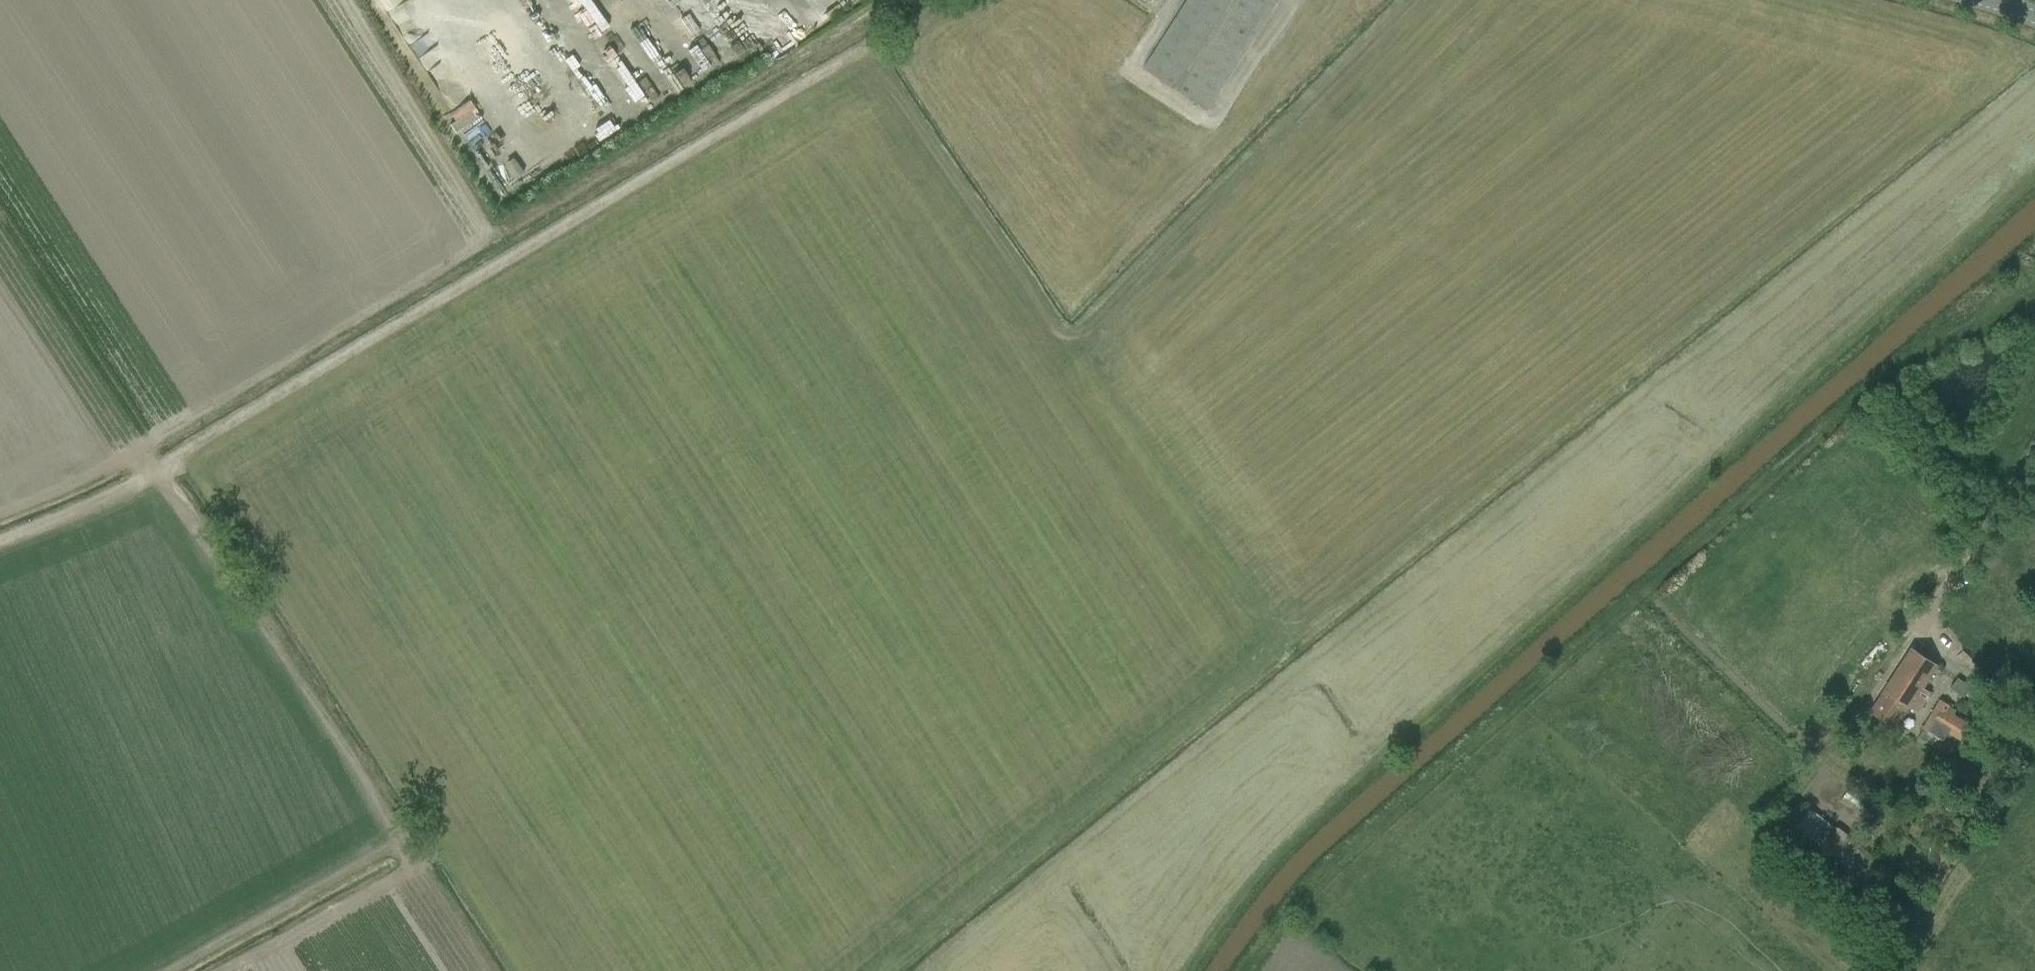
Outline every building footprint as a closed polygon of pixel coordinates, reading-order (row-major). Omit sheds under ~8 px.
[(1207,111),(1281,0),(1186,0),(1143,68),(1207,111)] [(1871,713),(1887,724),(1893,727),(1907,706),(1917,713),(1931,693),(1923,687),(1937,665),(1912,649),(1871,713)] [(1950,689),(1969,702),(1977,692),(1957,678),(1950,689)] [(1939,699),(1923,726),(1936,733),(1939,728),(1963,742),(1973,726),(1954,714),(1957,710),(1939,699)] [(1872,890),(1889,867),(1809,808),(1795,826),(1822,846),(1819,848),(1872,890)]
